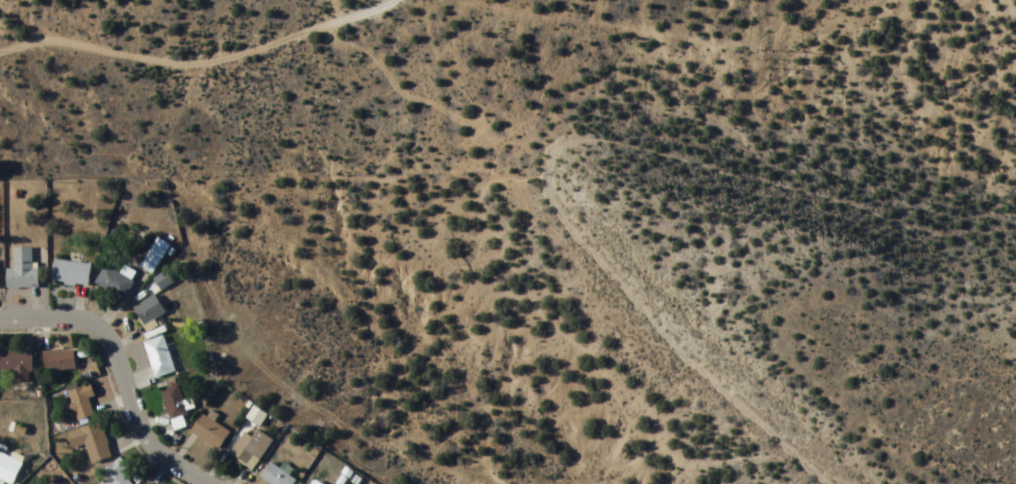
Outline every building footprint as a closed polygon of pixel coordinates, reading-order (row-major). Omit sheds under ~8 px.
[(151,277),(170,248),(157,240),(138,268),(151,277)] [(6,272),(6,290),(35,290),(35,249),(14,249),(14,272),(6,272)] [(91,266),(54,261),(51,283),(87,289),(91,266)] [(123,274),(122,276),(104,267),(95,286),(123,300),(134,280),(123,274)] [(165,315),(154,297),(133,311),(144,329),(165,315)] [(155,380),(175,373),(163,338),(143,345),(155,380)] [(75,370),(73,350),(42,353),(44,372),(75,370)] [(0,352),(0,374),(13,374),(13,382),(31,382),(31,352),(0,352)] [(65,392),(73,422),(94,417),(89,399),(94,398),(91,385),(65,392)] [(159,393),(173,422),(190,414),(176,385),(159,393)] [(217,451),(229,433),(201,414),(189,432),(217,451)] [(85,445),(91,464),(111,457),(100,423),(67,433),(72,449),(85,445)] [(251,438),(244,433),(229,453),(252,471),(273,442),(257,430),(251,438)] [(22,464),(0,453),(0,480),(9,483),(13,483),(22,464)] [(128,469),(119,458),(100,473),(109,483),(132,483),(123,473),(128,469)] [(296,481),(270,462),(258,478),(267,483),(293,483),(296,481)]
